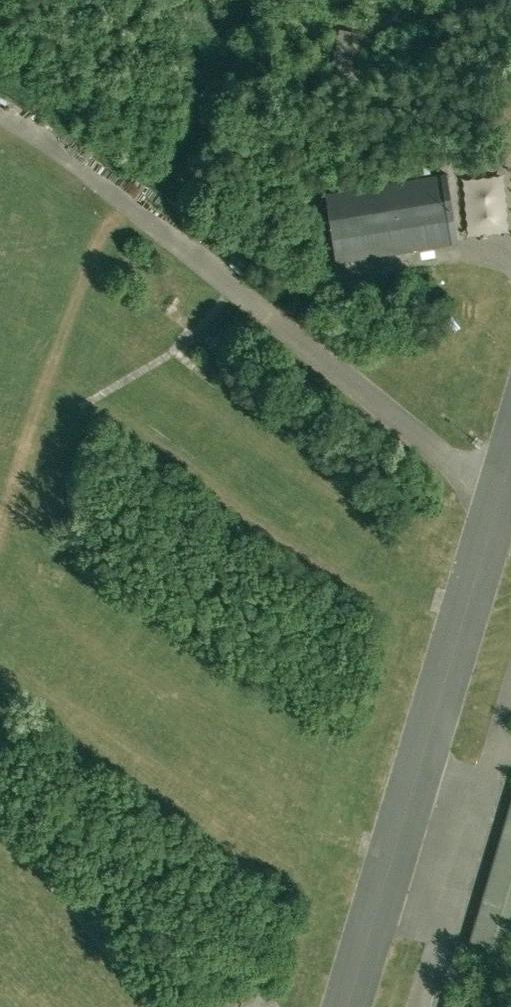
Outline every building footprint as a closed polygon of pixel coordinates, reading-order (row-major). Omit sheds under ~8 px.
[(332,243),(334,255),(336,263),(458,242),(447,173),(324,193),(328,214),(314,216),(315,218),(319,245),(332,243)] [(475,956),(508,966),(510,957),(510,804),(466,954),(475,956)]
